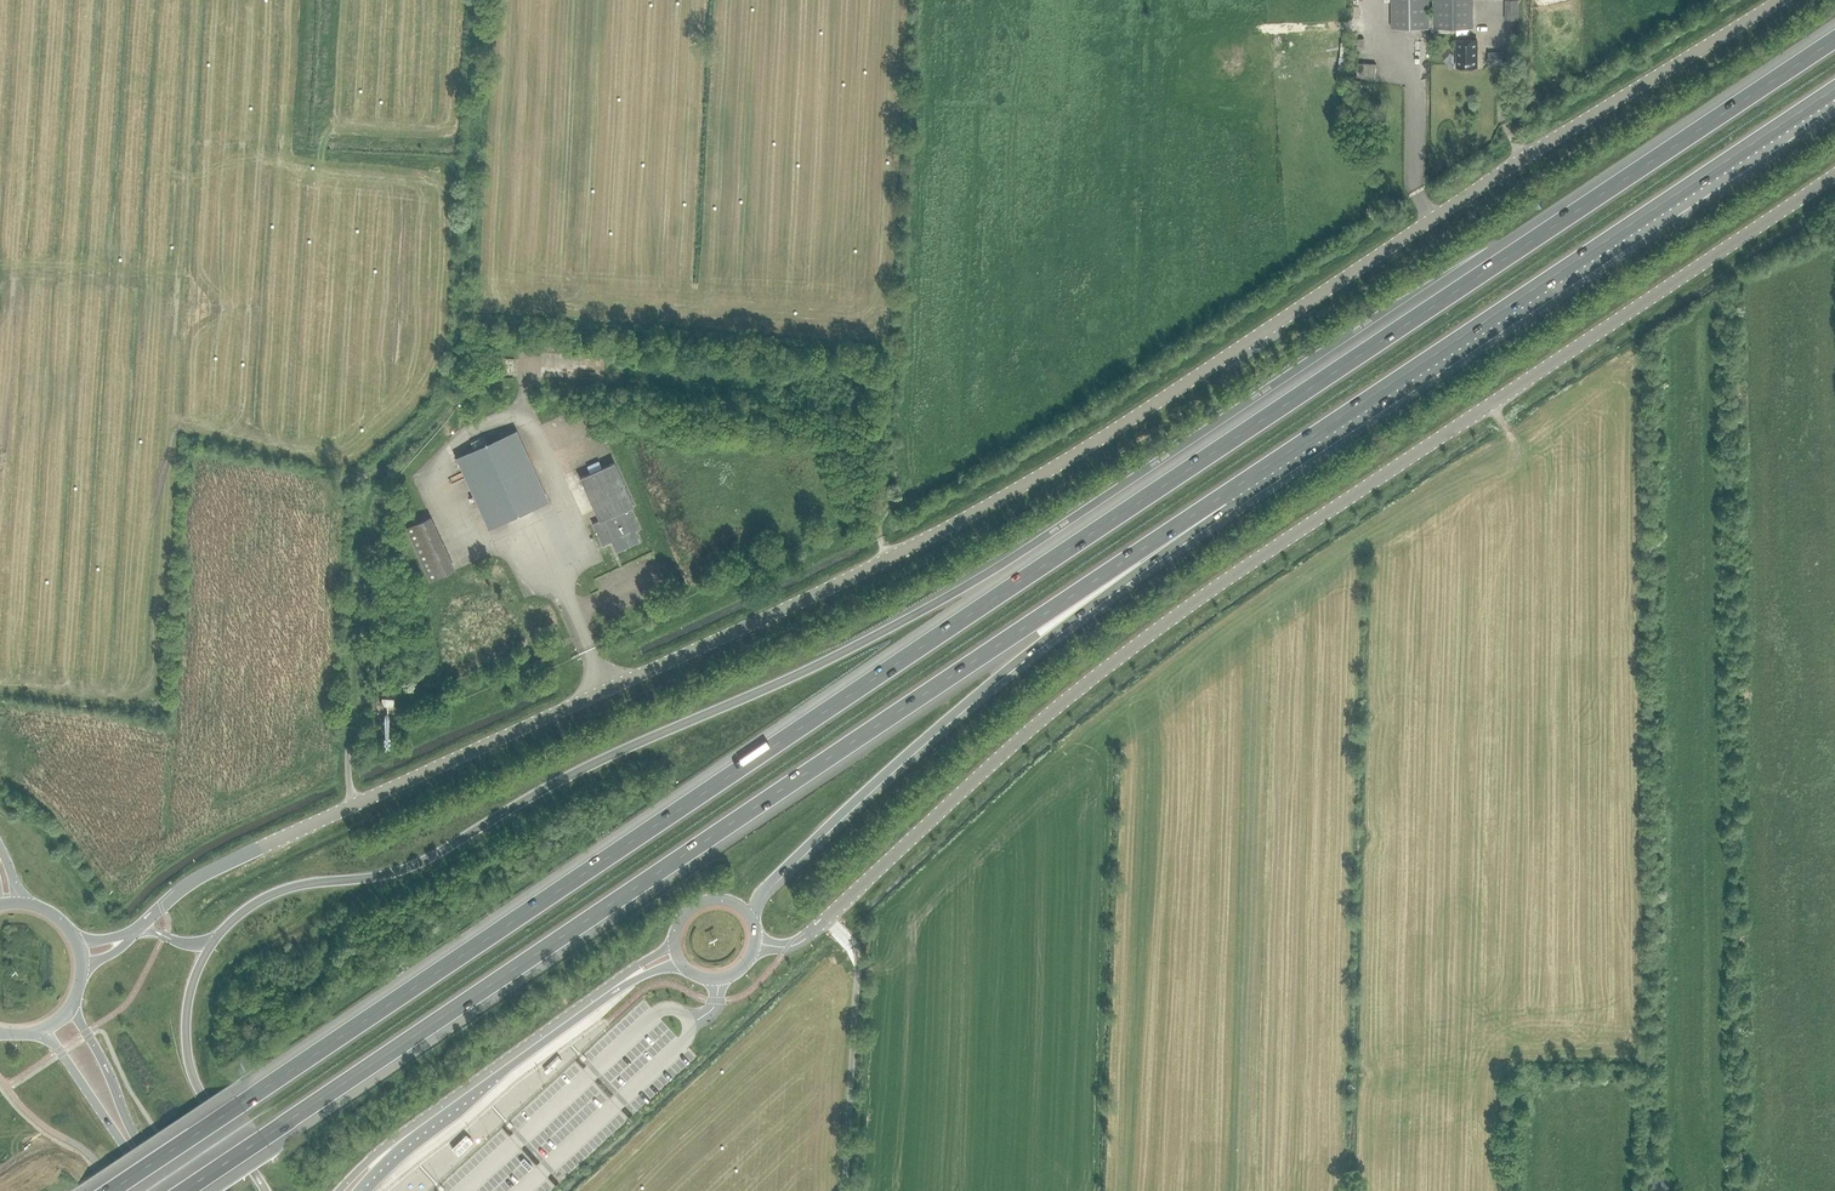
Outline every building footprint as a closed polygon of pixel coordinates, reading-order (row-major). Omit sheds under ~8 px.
[(1429,0),(1391,0),(1391,29),(1429,29),(1429,0)] [(1433,29),(1473,28),(1473,0),(1433,0),(1433,29)] [(1518,0),(1505,0),(1504,19),(1518,20),(1518,0)] [(1457,67),(1477,67),(1477,40),(1457,40),(1457,67)] [(1492,51),(1492,64),(1508,63),(1507,51),(1492,51)] [(536,507),(504,436),(487,443),(485,437),(471,443),(474,449),(469,451),(501,522),(536,507)] [(602,460),(591,464),(594,470),(605,466),(602,460)] [(629,508),(634,506),(614,462),(581,477),(600,520),(593,523),(603,545),(611,541),(616,552),(639,542),(634,531),(638,529),(629,508)] [(430,514),(406,525),(430,579),(454,569),(430,514)] [(558,1056),(544,1070),(546,1072),(561,1059),(558,1056)] [(466,1134),(451,1147),(458,1154),(472,1141),(466,1134)]
